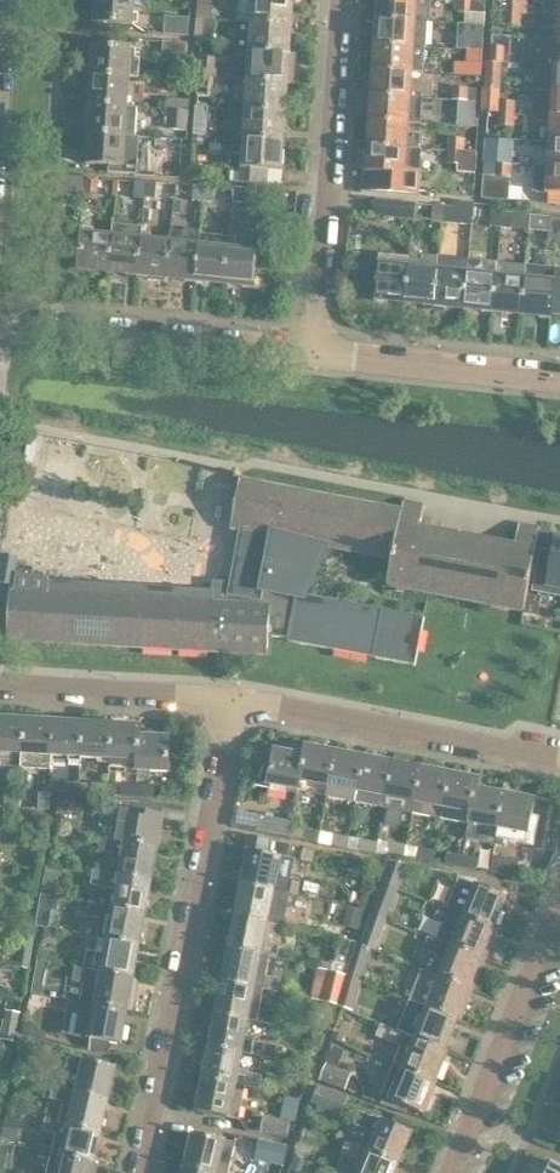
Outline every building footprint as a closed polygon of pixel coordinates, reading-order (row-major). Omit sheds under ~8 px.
[(93,23),(132,26),(132,25),(136,25),(136,15),(132,14),(133,0),(97,0),(96,12),(93,12),(93,23)] [(203,0),(202,19),(214,19),(216,1),(203,0)] [(249,22),(290,25),(291,0),(250,0),(249,22)] [(412,21),(427,22),(429,0),(377,0),(376,19),(412,21)] [(455,12),(483,14),(484,0),(479,0),(456,0),(455,12)] [(520,1),(512,0),(503,0),(502,10),(519,12),(520,1)] [(541,13),(559,14),(559,0),(542,0),(541,13)] [(518,26),(519,12),(502,10),(502,12),(492,12),(491,24),(518,26)] [(186,37),(188,12),(178,12),(178,18),(163,17),(162,35),(186,37)] [(555,39),(559,40),(559,14),(541,13),(540,28),(556,29),(555,39)] [(212,40),(214,19),(202,19),(200,39),(212,40)] [(423,47),(425,47),(425,35),(411,34),(412,21),(376,19),(374,44),(411,47),(411,46),(423,47)] [(247,51),(288,54),(290,25),(249,22),(247,51)] [(453,37),(452,49),(465,50),(469,50),(481,51),(481,39),(453,37)] [(553,65),(559,65),(559,40),(555,39),(539,38),(538,65),(553,66),(553,65)] [(184,63),(185,44),(161,42),(159,61),(184,63)] [(411,47),(374,44),(372,70),(409,72),(421,73),(423,47),(411,46),(411,47)] [(94,58),(93,76),(127,78),(136,78),(138,50),(91,47),(90,57),(94,58)] [(453,63),(452,74),(479,76),(481,51),(469,50),(465,50),(464,63),(453,63)] [(490,50),(489,61),(516,63),(517,51),(490,50)] [(245,80),(286,83),(290,83),(292,54),(288,54),(247,51),(245,80)] [(198,58),(196,76),(209,77),(210,59),(198,58)] [(516,63),(489,61),(488,75),(515,77),(516,63)] [(559,91),(559,65),(553,65),(553,66),(538,65),(536,91),(552,92),(552,90),(559,91)] [(370,96),(407,98),(409,72),(372,70),(370,96)] [(88,93),(87,105),(130,107),(131,97),(126,97),(127,78),(93,76),(92,94),(88,93)] [(209,77),(196,76),(194,96),(207,97),(208,87),(211,88),(212,79),(209,78),(209,77)] [(243,109),(284,112),(286,83),(245,80),(243,109)] [(450,88),(449,100),(474,101),(475,90),(450,88)] [(550,116),(559,117),(559,91),(552,90),(552,92),(550,116)] [(163,109),(180,110),(188,110),(189,92),(180,91),(180,100),(164,99),(163,109)] [(369,121),(405,124),(407,98),(370,96),(369,121)] [(474,101),(449,100),(448,113),(473,114),(474,101)] [(487,100),(486,112),(513,114),(514,103),(487,100)] [(135,108),(130,107),(87,105),(87,117),(90,117),(89,135),(124,137),(133,137),(135,108)] [(241,138),(282,141),(284,112),(243,109),(241,138)] [(512,128),(513,114),(486,112),(486,113),(496,114),(495,127),(512,128)] [(184,132),(185,114),(167,113),(166,130),(184,132)] [(203,137),(205,117),(193,116),(191,136),(201,137),(203,137)] [(550,116),(549,142),(559,142),(559,117),(550,116)] [(366,159),(419,163),(420,148),(417,148),(418,135),(404,134),(405,124),(369,121),(366,159)] [(84,164),(138,167),(139,154),(123,153),(124,137),(89,135),(88,153),(84,152),(84,164)] [(191,136),(191,144),(201,145),(201,137),(191,136)] [(268,170),(280,171),(282,141),(241,138),(231,137),(230,153),(240,154),(238,182),(267,184),(268,170)] [(447,139),(446,151),(463,152),(464,140),(447,139)] [(547,167),(559,168),(559,142),(549,142),(547,167)] [(463,152),(446,151),(445,164),(456,165),(455,173),(474,174),(475,152),(463,152)] [(368,189),(368,187),(417,190),(419,163),(366,159),(366,162),(363,162),(361,189),(368,189)] [(161,162),(160,176),(175,177),(177,177),(178,163),(169,162),(161,162)] [(507,202),(510,165),(493,164),(482,164),(479,199),(507,202)] [(545,204),(559,205),(559,168),(547,167),(532,166),(530,193),(545,194),(545,204)] [(69,178),(62,178),(55,183),(54,195),(68,196),(69,193),(69,178)] [(84,195),(95,196),(96,180),(84,179),(84,195)] [(132,198),(144,199),(146,183),(133,182),(132,198)] [(146,183),(144,199),(154,199),(154,183),(146,183)] [(191,202),(201,202),(203,186),(191,186),(191,202)] [(203,186),(201,202),(212,203),(212,187),(203,186)] [(260,205),(261,190),(232,188),(231,203),(260,205)] [(172,201),(171,213),(178,214),(180,202),(172,201)] [(414,205),(374,201),(372,216),(413,220),(414,205)] [(450,208),(444,207),(442,224),(468,226),(470,204),(450,202),(450,208)] [(442,224),(444,207),(430,206),(429,222),(442,224)] [(488,227),(501,229),(502,213),(489,212),(488,227)] [(528,231),(530,215),(502,213),(501,229),(509,229),(509,231),(527,232),(528,231)] [(546,242),(559,243),(559,218),(548,217),(546,233),(546,242)] [(183,278),(183,282),(193,283),(198,234),(198,232),(183,230),(182,233),(169,231),(168,242),(164,276),(183,278)] [(111,236),(81,232),(77,270),(88,272),(89,269),(107,271),(111,236)] [(193,283),(205,284),(205,281),(222,283),(227,237),(198,234),(193,283)] [(227,237),(222,283),(240,284),(240,287),(252,288),(257,238),(227,235),(227,237)] [(111,236),(107,271),(125,273),(124,275),(135,276),(139,239),(111,236)] [(163,281),(164,276),(168,242),(139,239),(135,276),(146,278),(146,279),(163,281)] [(379,256),(379,263),(374,300),(385,301),(385,299),(403,301),(407,266),(407,258),(379,256)] [(468,260),(466,272),(463,307),(480,309),(480,312),(491,313),(497,263),(468,260)] [(497,263),(491,313),(503,315),(503,312),(519,314),(523,279),(505,277),(507,264),(497,263)] [(407,266),(403,301),(422,303),(422,305),(433,307),(438,265),(426,264),(425,268),(407,266)] [(445,308),(445,306),(463,307),(466,272),(446,270),(446,266),(438,265),(433,307),(445,308)] [(559,316),(559,274),(524,270),(523,279),(519,314),(538,316),(538,318),(550,319),(551,315),(559,316)] [(7,613),(6,640),(265,655),(266,637),(285,638),(284,641),(412,665),(421,618),(302,595),(319,558),(324,546),(390,559),(387,571),(385,586),(425,594),(453,599),(521,612),(537,528),(516,524),(512,547),(465,538),(417,529),(422,506),(401,502),(399,511),(237,480),(228,528),(236,528),(226,582),(211,581),(210,590),(47,581),(47,579),(13,573),(12,586),(11,592),(9,591),(8,607),(7,613)] [(531,590),(559,595),(559,538),(559,541),(555,540),(552,552),(539,549),(531,590)] [(1,554),(0,562),(0,584),(12,586),(13,573),(16,556),(1,554)] [(19,769),(20,761),(22,722),(0,721),(0,767),(19,769)] [(22,722),(20,761),(19,769),(48,770),(48,758),(51,724),(22,722)] [(80,726),(51,724),(48,758),(67,759),(66,763),(78,764),(78,760),(80,726)] [(96,761),(96,765),(107,766),(107,762),(109,728),(80,726),(78,760),(96,761)] [(139,730),(109,728),(107,762),(125,763),(125,766),(136,767),(138,740),(139,730)] [(136,767),(135,775),(135,778),(147,778),(147,774),(166,775),(168,742),(138,740),(136,767)] [(323,798),(325,799),(327,788),(334,755),(303,749),(302,758),(298,782),(296,793),(298,794),(298,792),(324,797),(323,798)] [(295,796),(296,793),(298,782),(302,758),(271,752),(270,757),(256,754),(250,786),(266,789),(267,786),(284,789),(283,794),(295,796)] [(325,799),(354,804),(356,793),(362,760),(334,755),(327,788),(325,799)] [(356,793),(354,804),(383,810),(385,799),(384,799),(390,766),(362,760),(356,793)] [(401,807),(411,809),(413,809),(420,772),(390,766),(384,799),(385,799),(402,802),(401,807)] [(413,809),(411,809),(410,814),(440,820),(442,810),(441,810),(448,777),(420,772),(413,809)] [(448,777),(441,810),(442,810),(440,820),(466,825),(467,818),(469,819),(475,790),(476,783),(448,777)] [(77,794),(78,783),(62,782),(61,793),(77,794)] [(106,796),(106,785),(90,784),(90,795),(106,796)] [(118,797),(134,798),(135,787),(119,786),(118,797)] [(154,788),(135,787),(134,798),(153,799),(154,788)] [(467,818),(466,825),(463,840),(493,846),(495,834),(502,796),(475,790),(469,819),(467,818)] [(47,811),(48,795),(37,794),(36,810),(47,811)] [(502,796),(495,834),(493,846),(494,846),(495,840),(506,842),(507,837),(508,832),(525,835),(525,834),(533,836),(537,819),(528,817),(531,802),(502,796)] [(18,809),(19,798),(2,797),(2,808),(18,809)] [(70,809),(70,800),(56,799),(55,809),(70,809)] [(123,843),(123,844),(154,850),(160,817),(181,819),(183,808),(162,806),(105,802),(102,820),(114,822),(111,841),(123,843)] [(245,813),(241,829),(254,832),(257,816),(245,813)] [(288,838),(291,822),(257,816),(254,832),(288,838)] [(303,830),(301,841),(317,844),(319,833),(303,830)] [(332,835),(330,847),(345,849),(347,838),(332,835)] [(242,851),(246,852),(240,885),(287,895),(297,896),(299,884),(274,879),(278,859),(286,861),(289,845),(245,836),(242,851)] [(148,882),(154,850),(123,844),(123,843),(111,841),(99,839),(97,852),(111,855),(120,857),(117,876),(148,882)] [(361,841),(359,852),(374,855),(376,843),(361,841)] [(389,843),(386,854),(403,857),(406,846),(389,843)] [(419,849),(417,860),(432,863),(434,851),(419,849)] [(460,868),(462,857),(445,854),(443,865),(460,868)] [(515,878),(518,861),(490,856),(487,873),(515,878)] [(476,860),(462,857),(460,868),(474,871),(476,860)] [(388,862),(380,885),(397,891),(407,866),(388,862)] [(53,895),(58,874),(44,871),(39,892),(53,895)] [(142,915),(148,882),(117,876),(92,872),(90,884),(114,889),(111,908),(110,910),(142,915)] [(287,895),(240,885),(233,918),(265,924),(281,927),(287,895)] [(490,928),(503,897),(474,886),(462,916),(462,917),(490,928)] [(45,929),(48,910),(54,910),(56,896),(53,895),(39,892),(37,908),(34,926),(43,928),(45,929)] [(377,894),(372,914),(384,919),(386,920),(393,900),(377,894)] [(142,915),(110,910),(111,908),(87,904),(86,904),(77,903),(75,913),(85,915),(84,917),(98,920),(97,924),(108,926),(105,941),(104,942),(136,948),(142,915)] [(359,908),(348,906),(344,925),(355,928),(359,908)] [(439,908),(435,920),(448,925),(441,943),(450,947),(449,947),(478,959),(490,928),(462,917),(462,916),(439,908)] [(371,915),(360,944),(373,949),(384,919),(371,915)] [(268,958),(283,961),(284,955),(276,953),(281,927),(265,924),(233,918),(227,950),(268,959),(268,958)] [(43,928),(40,943),(55,946),(58,931),(45,929),(43,928)] [(102,954),(99,973),(98,975),(129,980),(136,948),(104,942),(105,941),(80,936),(78,949),(102,954)] [(29,954),(32,939),(20,937),(17,952),(29,954)] [(441,944),(426,938),(421,951),(434,956),(428,973),(438,977),(437,978),(469,990),(470,991),(478,970),(475,968),(478,959),(449,947),(450,947),(441,943),(441,944)] [(268,959),(227,950),(220,983),(261,991),(275,994),(278,980),(264,977),(268,959)] [(344,975),(344,976),(360,982),(367,962),(350,957),(348,965),(344,975)] [(331,964),(329,972),(344,975),(348,965),(335,961),(331,964)] [(33,977),(44,979),(47,964),(36,962),(33,977)] [(127,992),(129,980),(98,975),(99,973),(75,969),(72,982),(96,986),(92,1007),(129,1013),(132,993),(127,992)] [(407,1001),(418,1005),(425,1008),(454,1020),(458,1021),(466,1001),(464,1000),(469,990),(437,978),(438,977),(428,973),(419,970),(407,1001)] [(329,972),(323,1003),(336,1006),(340,992),(344,976),(344,975),(329,972)] [(344,976),(340,992),(356,997),(360,982),(344,976)] [(246,1021),(270,1026),(272,1013),(257,1010),(261,991),(220,983),(213,1016),(246,1022),(246,1021)] [(128,1015),(129,1013),(92,1007),(66,1001),(63,1016),(75,1018),(71,1039),(89,1042),(86,1053),(104,1057),(106,1045),(117,1047),(123,1014),(128,1015)] [(454,1020),(425,1008),(413,1039),(442,1050),(454,1020)] [(0,1034),(0,1039),(12,1041),(17,1014),(4,1012),(0,1034)] [(273,1060),(276,1047),(252,1042),(253,1039),(243,1037),(246,1022),(213,1016),(207,1048),(239,1055),(239,1054),(249,1056),(249,1055),(273,1060)] [(21,1034),(43,1039),(44,1034),(36,1030),(30,1024),(23,1023),(21,1034)] [(392,1066),(430,1081),(442,1050),(413,1039),(379,1025),(374,1038),(399,1048),(392,1066)] [(343,1036),(333,1032),(330,1039),(340,1043),(343,1036)] [(343,1092),(350,1074),(336,1069),(343,1052),(331,1047),(317,1081),(343,1092)] [(244,1088),(257,1090),(260,1077),(247,1074),(247,1072),(236,1070),(239,1055),(207,1048),(200,1081),(233,1088),(243,1090),(244,1088)] [(72,1071),(75,1058),(59,1055),(56,1067),(72,1071)] [(82,1061),(74,1093),(74,1094),(105,1101),(113,1068),(82,1061)] [(379,1097),(417,1112),(430,1081),(392,1066),(379,1097)] [(194,1115),(226,1121),(226,1118),(237,1121),(240,1108),(244,1108),(245,1102),(241,1101),(243,1090),(233,1088),(200,1081),(194,1115)] [(339,1116),(346,1099),(315,1087),(308,1104),(339,1116)] [(66,1126),(97,1134),(105,1101),(74,1094),(74,1093),(51,1088),(48,1100),(61,1103),(57,1123),(66,1126)] [(358,1147),(345,1142),(345,1143),(367,1152),(367,1153),(396,1165),(409,1134),(380,1121),(370,1116),(370,1117),(357,1112),(352,1125),(365,1131),(358,1147)] [(284,1140),(288,1122),(262,1116),(261,1121),(257,1120),(254,1133),(284,1140)] [(66,1126),(57,1123),(43,1120),(40,1131),(54,1135),(50,1154),(59,1157),(58,1158),(94,1167),(94,1166),(89,1165),(97,1134),(66,1126)] [(14,1127),(4,1125),(0,1141),(10,1143),(14,1127)] [(182,1168),(203,1172),(227,1172),(234,1145),(190,1135),(182,1168)] [(279,1164),(283,1146),(257,1140),(253,1158),(279,1164)] [(396,1165),(367,1153),(367,1152),(345,1143),(340,1154),(342,1155),(360,1162),(356,1172),(392,1172),(396,1165)] [(7,1170),(11,1148),(0,1146),(0,1169),(7,1170)] [(94,1167),(58,1158),(59,1157),(50,1154),(45,1172),(93,1172),(94,1167)] [(287,1169),(295,1172),(303,1171),(306,1163),(292,1157),(287,1169)] [(548,1165),(544,1172),(559,1172),(559,1171),(548,1165)]
